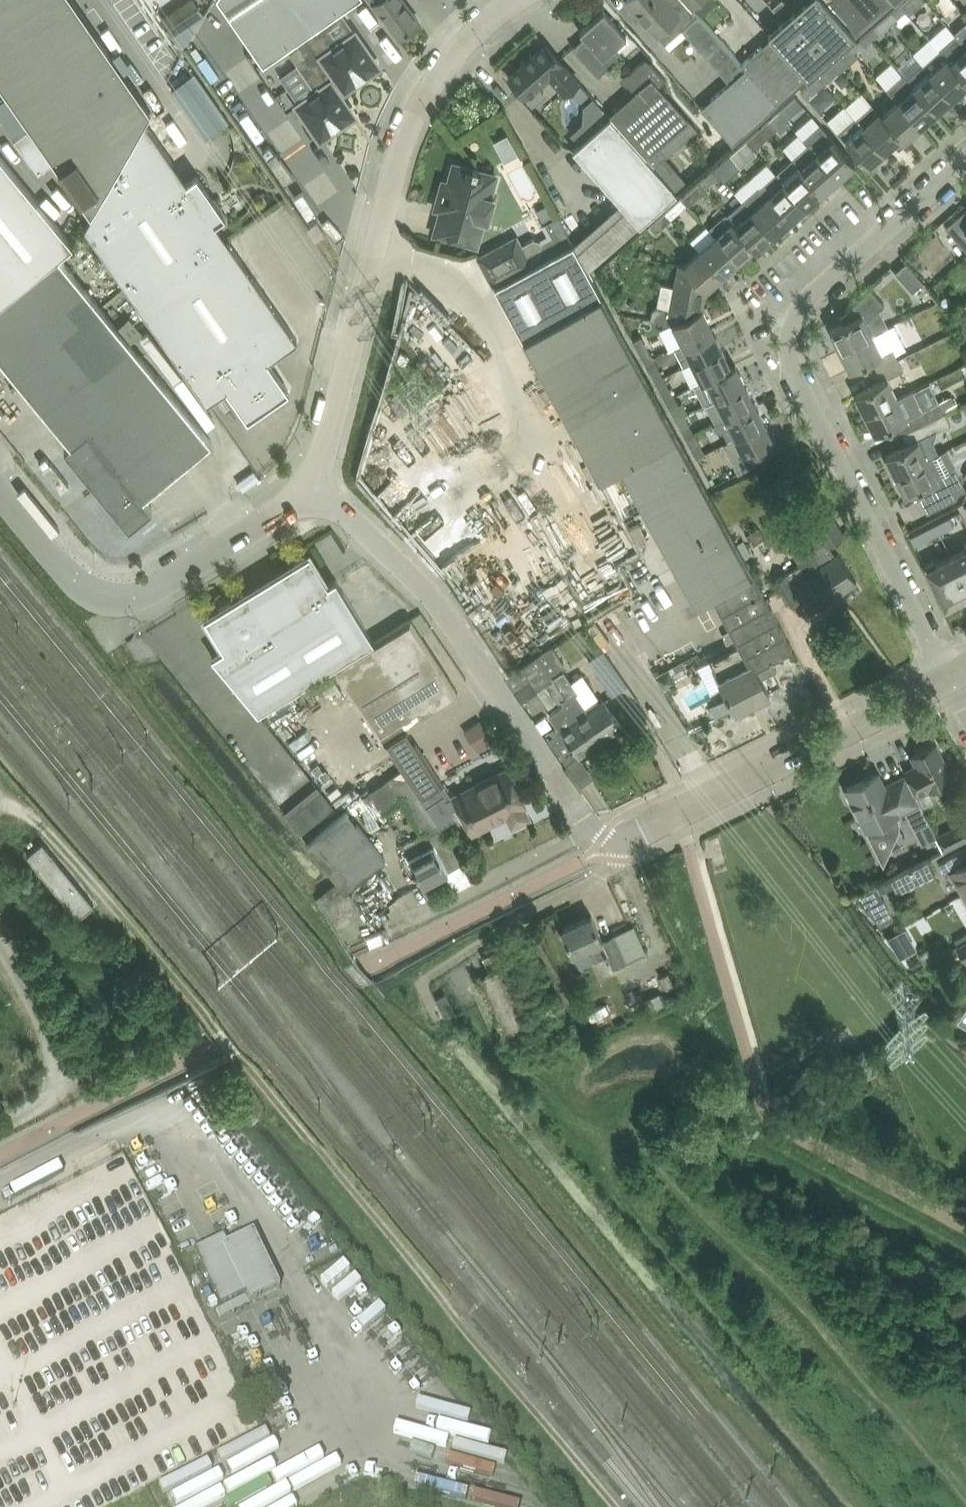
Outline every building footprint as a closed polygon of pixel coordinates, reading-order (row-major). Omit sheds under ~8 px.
[(8,93),(29,122),(91,212),(151,109),(75,0),(0,0),(0,81),(8,93)] [(164,18),(172,31),(201,12),(194,0),(191,0),(164,18)] [(264,61),(286,46),(303,34),(339,9),(351,0),(222,0),(264,61)] [(373,5),(375,3),(399,35),(407,29),(407,30),(420,21),(404,0),(369,0),(373,5)] [(629,1),(629,5),(634,11),(638,12),(658,34),(674,19),(686,33),(690,30),(704,46),(701,49),(718,68),(730,81),(746,67),(742,62),(699,13),(697,11),(692,5),(687,0),(672,0),(669,2),(668,0),(628,0),(629,1)] [(773,36),(808,76),(856,34),(826,0),(804,0),(792,11),(782,19),(768,31),(773,36)] [(772,8),(782,19),(792,11),(782,0),(781,0),(772,8)] [(856,34),(895,0),(826,0),(856,34)] [(900,4),(906,10),(909,14),(913,10),(924,0),(904,0),(900,4)] [(900,4),(893,10),(899,16),(906,10),(900,4)] [(339,9),(303,34),(340,88),(344,85),(346,88),(374,68),(376,61),(356,32),(339,9)] [(574,44),(572,46),(599,75),(623,54),(615,45),(627,35),(604,9),(580,30),(589,41),(578,51),(574,46),(575,45),(574,44)] [(954,32),(956,34),(965,45),(965,21),(954,32)] [(874,26),(867,32),(873,39),(880,33),(874,26)] [(867,32),(860,38),(866,45),(873,39),(867,32)] [(303,34),(286,46),(297,62),(317,91),(299,104),(310,120),(321,137),(350,117),(351,110),(337,90),(340,88),(303,34)] [(940,49),(965,79),(965,45),(956,34),(940,49)] [(742,62),(746,67),(779,102),(808,76),(773,36),(742,62)] [(526,62),(525,63),(521,66),(523,68),(512,78),(511,77),(512,76),(512,75),(509,77),(526,96),(550,75),(566,93),(579,81),(546,44),(533,56),(534,57),(527,63),(526,62)] [(851,47),(835,61),(842,69),(858,55),(851,47)] [(924,63),(953,97),(965,85),(965,79),(940,49),(924,63)] [(635,91),(609,114),(611,116),(655,165),(667,154),(697,127),(690,118),(660,85),(667,79),(660,72),(647,57),(627,74),(627,82),(635,91)] [(907,77),(937,111),(953,97),(921,60),(905,74),(907,77)] [(835,61),(818,76),(826,84),(842,69),(835,61)] [(746,67),(728,83),(702,107),(733,143),(779,102),(746,67)] [(198,71),(177,86),(211,136),(233,121),(198,71)] [(903,74),(887,88),(898,101),(899,100),(900,101),(920,125),(937,111),(907,77),(906,77),(903,74)] [(826,84),(818,76),(800,92),(808,101),(826,84)] [(0,98),(0,113),(14,133),(29,122),(8,93),(0,98)] [(796,96),(780,110),(788,119),(804,105),(796,96)] [(583,123),(571,133),(580,143),(610,117),(593,98),(584,105),(583,123)] [(898,101),(883,115),(904,140),(920,125),(900,101),(899,100),(898,101)] [(883,115),(880,111),(871,101),(856,114),(854,112),(852,114),(863,126),(885,150),(894,142),(897,145),(904,140),(883,115)] [(836,128),(868,165),(871,169),(886,156),(886,152),(885,150),(863,126),(852,114),(836,128)] [(580,143),(573,149),(586,164),(636,220),(640,225),(645,220),(678,191),(655,165),(611,116),(610,117),(580,143)] [(85,225),(208,401),(228,387),(248,417),(290,388),(269,358),(298,338),(216,221),(226,214),(197,172),(187,179),(146,120),(85,225)] [(769,120),(763,125),(771,134),(777,129),(769,120)] [(812,131),(804,138),(808,143),(810,145),(817,153),(839,177),(856,162),(842,147),(834,138),(821,123),(812,131)] [(763,125),(747,140),(755,149),(771,134),(763,125)] [(747,140),(731,154),(737,160),(737,161),(738,160),(743,165),(757,153),(754,150),(755,149),(747,140)] [(808,143),(792,158),(801,167),(823,192),(839,177),(817,153),(810,145),(808,143)] [(60,255),(74,243),(0,153),(0,304),(60,255)] [(723,160),(714,169),(725,181),(741,166),(736,160),(737,160),(731,154),(723,160)] [(790,155),(774,169),(806,206),(823,192),(801,167),(792,158),(790,155)] [(501,165),(519,198),(536,190),(518,156),(501,165)] [(665,156),(655,165),(678,191),(688,182),(665,156)] [(495,176),(490,174),(477,171),(479,166),(474,165),(473,167),(461,163),(458,165),(455,165),(454,167),(451,169),(448,179),(450,182),(450,183),(444,181),(437,206),(445,209),(438,232),(477,242),(483,219),(489,221),(496,195),(490,194),(495,176)] [(774,169),(758,184),(790,220),(806,206),(774,169)] [(705,177),(698,182),(704,189),(710,183),(705,177)] [(698,182),(682,197),(688,204),(705,190),(704,189),(698,182)] [(758,184),(741,198),(743,201),(752,210),(774,235),(790,220),(758,184)] [(67,216),(83,207),(72,188),(56,197),(67,216)] [(743,201),(728,214),(733,220),(733,221),(755,245),(758,249),(774,235),(752,210),(743,201)] [(673,205),(666,211),(671,217),(679,211),(673,205)] [(960,240),(965,247),(965,211),(965,210),(947,226),(960,240)] [(672,218),(666,211),(650,225),(656,232),(672,218)] [(726,213),(710,228),(716,235),(738,260),(746,253),(754,246),(755,245),(733,221),(733,220),(728,214),(726,213)] [(485,253),(479,256),(480,257),(495,285),(546,257),(574,242),(559,215),(546,222),(553,237),(542,243),(541,240),(534,238),(523,244),(521,244),(516,236),(485,253)] [(307,228),(316,241),(326,234),(317,221),(307,228)] [(716,235),(700,250),(722,274),(738,260),(716,235)] [(546,257),(495,285),(524,339),(599,478),(621,466),(695,603),(697,602),(714,593),(741,642),(750,659),(767,650),(771,657),(793,645),(745,557),(737,542),(732,533),(727,523),(697,468),(602,294),(574,242),(546,257)] [(700,250),(685,264),(684,265),(706,289),(722,274),(700,250)] [(916,250),(908,257),(915,265),(920,261),(920,255),(916,250)] [(0,304),(0,356),(71,443),(65,448),(130,526),(153,507),(144,496),(212,440),(60,255),(0,304)] [(913,291),(924,281),(906,261),(896,271),(913,291)] [(653,309),(651,318),(673,323),(703,308),(702,308),(706,289),(684,265),(679,264),(675,287),(670,309),(657,306),(653,309)] [(606,266),(595,272),(607,295),(618,289),(606,266)] [(840,349),(873,333),(867,321),(885,304),(871,289),(858,300),(848,310),(847,310),(851,319),(830,329),(840,349)] [(942,299),(942,302),(945,305),(948,306),(951,303),(951,299),(949,296),(945,296),(942,299)] [(712,327),(703,308),(673,323),(660,329),(670,348),(676,346),(712,327)] [(686,365),(692,361),(722,347),(712,327),(676,346),(686,365)] [(873,333),(840,349),(850,369),(872,358),(877,369),(899,358),(893,347),(883,327),(873,333)] [(633,341),(644,361),(654,357),(642,336),(633,341)] [(692,361),(702,381),(736,364),(736,363),(731,366),(722,347),(692,361)] [(654,357),(644,361),(649,369),(658,365),(654,357)] [(856,393),(866,413),(898,397),(888,377),(904,369),(899,358),(877,369),(882,379),(856,393)] [(707,379),(716,398),(746,383),(736,364),(702,381),(707,379)] [(716,398),(707,403),(716,422),(726,417),(755,403),(746,383),(716,398)] [(670,387),(661,391),(665,399),(675,395),(670,387)] [(898,397),(866,413),(876,433),(898,422),(903,432),(924,422),(945,411),(957,405),(951,394),(940,400),(924,408),(914,389),(898,397)] [(665,399),(675,418),(685,414),(675,395),(665,399)] [(716,422),(714,423),(719,433),(723,430),(724,431),(729,440),(765,422),(755,403),(726,417),(716,422)] [(886,454),(896,474),(928,458),(927,456),(937,451),(931,439),(936,428),(950,421),(945,411),(903,432),(908,443),(886,454)] [(675,418),(686,437),(695,433),(685,414),(675,418)] [(729,440),(725,442),(735,462),(740,472),(751,466),(770,457),(765,447),(775,442),(765,422),(729,440)] [(695,433),(686,437),(690,446),(700,440),(695,433)] [(928,458),(896,474),(906,494),(919,488),(929,510),(927,511),(928,512),(957,497),(959,492),(949,472),(938,477),(928,458)] [(254,470),(238,482),(244,490),(260,478),(254,470)] [(801,563),(776,579),(780,586),(791,603),(802,596),(811,610),(857,580),(839,553),(836,555),(829,544),(845,534),(823,500),(806,511),(825,540),(807,551),(797,557),(801,563)] [(950,516),(934,524),(938,532),(954,525),(950,516)] [(915,544),(938,532),(934,524),(911,535),(915,544)] [(759,527),(747,535),(754,545),(766,537),(759,527)] [(743,539),(737,542),(745,557),(751,553),(743,539)] [(928,566),(926,563),(925,564),(946,606),(965,596),(965,544),(964,544),(965,548),(928,566)] [(212,655),(258,712),(331,666),(374,640),(336,578),(325,585),(318,573),(321,571),(310,553),(281,571),(282,573),(250,593),(248,591),(238,597),(240,600),(233,604),(231,601),(205,617),(224,648),(212,655)] [(331,666),(385,744),(409,730),(408,728),(407,728),(402,721),(418,710),(421,715),(458,691),(411,617),(374,640),(331,666)] [(725,651),(709,659),(727,692),(737,710),(770,692),(761,677),(777,668),(771,657),(767,650),(750,659),(741,642),(725,651)] [(553,646),(539,655),(562,689),(567,696),(581,716),(578,718),(585,728),(589,725),(590,727),(597,722),(606,736),(622,724),(611,708),(604,699),(590,709),(587,705),(599,697),(583,673),(572,681),(564,669),(568,667),(567,665),(553,646)] [(604,649),(588,660),(612,695),(628,684),(604,649)] [(508,676),(505,678),(515,691),(522,701),(537,691),(547,685),(554,695),(559,703),(562,700),(567,696),(562,689),(539,655),(522,667),(508,676)] [(553,735),(549,738),(566,762),(578,754),(579,755),(606,736),(597,722),(590,727),(589,725),(585,728),(578,718),(581,716),(567,696),(562,700),(564,703),(550,713),(559,725),(551,731),(553,735)] [(726,702),(712,709),(715,717),(730,710),(726,702)] [(480,719),(465,729),(472,740),(487,729),(480,719)] [(402,768),(403,769),(425,755),(416,742),(394,756),(402,768)] [(905,770),(908,774),(918,794),(953,776),(936,743),(912,755),(916,764),(905,770)] [(505,766),(497,750),(468,766),(476,782),(505,766)] [(425,755),(403,769),(423,799),(444,785),(425,755)] [(402,768),(386,779),(400,799),(422,832),(427,830),(438,822),(423,799),(403,769),(402,768)] [(444,785),(423,799),(438,822),(441,827),(456,817),(452,809),(460,805),(473,831),(492,822),(508,814),(513,824),(515,823),(514,821),(520,818),(521,820),(528,816),(523,806),(525,805),(506,769),(473,787),(457,795),(455,796),(452,798),(444,785)] [(848,790),(847,794),(849,799),(853,801),(864,822),(867,828),(868,828),(872,834),(887,834),(891,834),(894,832),(897,829),(898,825),(898,821),(897,817),(896,814),(897,813),(898,813),(898,812),(901,810),(904,809),(922,844),(937,836),(935,833),(919,801),(916,795),(906,775),(891,783),(892,786),(886,789),(878,772),(847,788),(848,790)] [(371,790),(384,809),(400,799),(386,779),(371,790)] [(317,785),(284,812),(288,816),(301,833),(334,806),(317,785)] [(354,800),(371,826),(381,820),(377,813),(384,809),(370,790),(354,800)] [(337,877),(339,880),(346,889),(386,857),(347,808),(307,840),(337,877)] [(958,825),(965,839),(965,821),(958,825)] [(965,839),(958,825),(937,836),(944,850),(965,839)] [(416,836),(402,843),(410,856),(414,865),(424,883),(449,869),(439,851),(427,830),(422,832),(416,836)] [(43,842),(28,854),(79,916),(94,904),(82,889),(61,863),(43,842)] [(964,893),(965,891),(965,846),(939,862),(946,875),(951,872),(964,893)] [(900,892),(936,874),(928,859),(892,877),(900,892)] [(877,884),(856,895),(866,907),(881,923),(894,917),(884,897),(883,898),(877,884)] [(603,938),(592,914),(562,928),(574,953),(589,945),(596,959),(608,954),(614,967),(644,953),(632,925),(603,938)] [(906,927),(888,937),(895,948),(912,938),(906,927)] [(954,939),(957,944),(965,939),(965,932),(954,939)] [(965,959),(965,939),(957,944),(965,959)] [(589,945),(574,953),(580,966),(596,959),(589,945)] [(493,952),(483,956),(489,969),(499,964),(493,952)] [(530,1027),(502,967),(479,977),(507,1038),(530,1027)] [(660,992),(645,999),(650,1011),(665,1004),(660,992)] [(436,998),(445,1015),(455,1010),(446,993),(436,998)] [(121,1157),(88,1171),(101,1200),(93,1204),(107,1236),(136,1224),(130,1210),(138,1207),(125,1175),(128,1174),(121,1157)] [(154,1253),(171,1245),(160,1221),(142,1230),(154,1253)] [(195,1255),(219,1307),(245,1295),(249,1304),(279,1289),(252,1234),(227,1246),(223,1237),(211,1243),(213,1246),(195,1255)] [(108,1491),(137,1476),(69,1351),(167,1298),(145,1257),(31,1319),(43,1342),(30,1349),(108,1491)] [(0,1286),(0,1341),(27,1330),(33,1345),(36,1344),(10,1282),(0,1286)]
